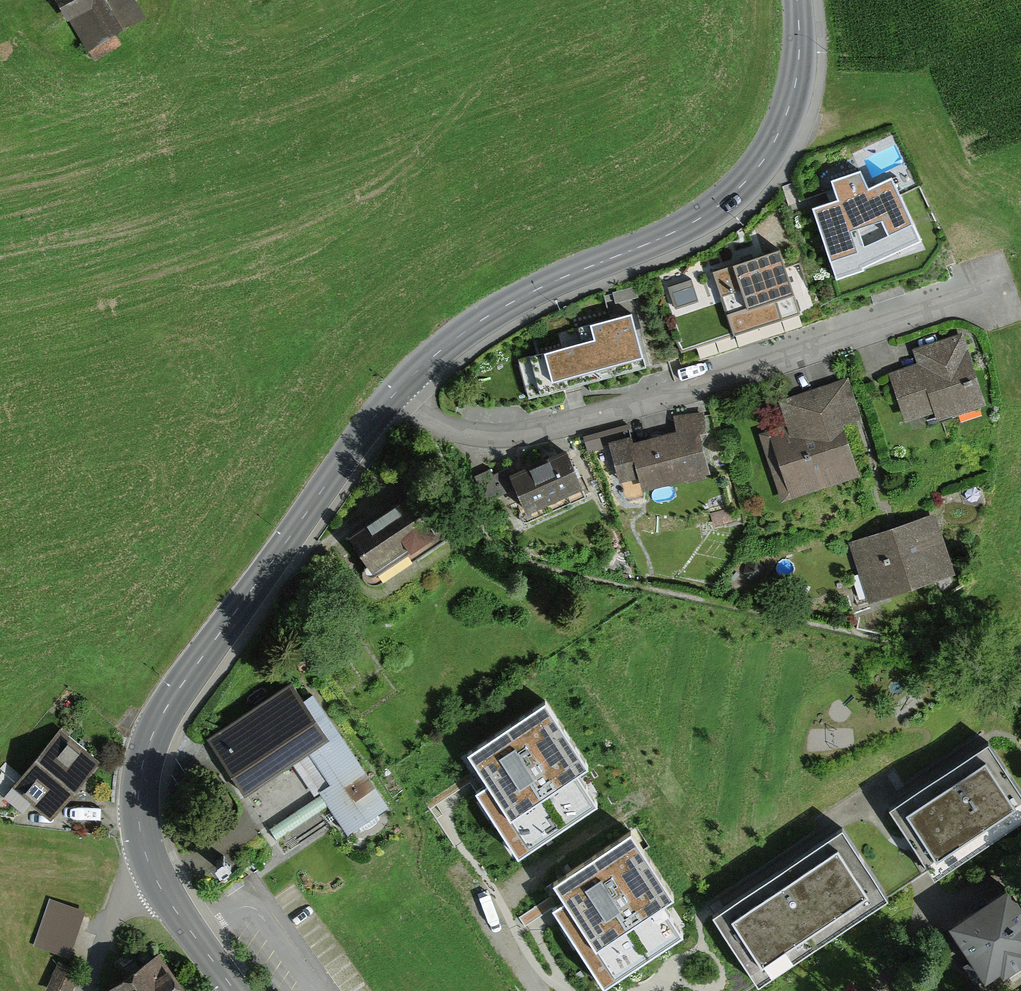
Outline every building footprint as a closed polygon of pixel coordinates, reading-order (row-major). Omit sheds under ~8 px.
[(95,61),(121,46),(114,35),(145,18),(135,0),(61,0),(95,61)] [(854,158),(854,166),(823,179),(829,193),(816,198),(820,208),(808,213),(820,241),(842,232),(854,262),(879,252),(883,261),(907,251),(899,230),(922,219),(887,144),(854,158)] [(800,313),(780,252),(715,274),(736,335),(800,313)] [(678,310),(702,305),(696,274),(672,279),(678,310)] [(643,361),(632,317),(591,328),(595,343),(544,356),(552,384),(643,361)] [(917,363),(888,373),(909,434),(993,406),(966,328),(912,347),(917,363)] [(791,429),(761,439),(784,506),(864,478),(847,429),(868,421),(851,376),(781,400),(791,429)] [(634,437),(609,444),(621,483),(640,477),(645,494),(716,473),(706,440),(712,438),(703,408),(670,418),(674,432),(636,444),(634,437)] [(568,450),(510,475),(528,514),(586,489),(568,450)] [(411,495),(349,536),(373,573),(435,532),(411,495)] [(936,513),(850,542),(870,601),(956,572),(936,513)] [(306,696),(292,675),(200,737),(262,830),(316,793),(344,835),(392,803),(316,690),(306,696)] [(608,800),(546,707),(466,759),(527,853),(608,800)] [(103,761),(62,730),(15,790),(56,822),(103,761)] [(1020,811),(1020,802),(984,745),(882,810),(923,874),(1020,811)] [(882,896),(838,828),(703,915),(747,983),(882,896)] [(674,898),(631,833),(568,875),(572,881),(547,897),(604,983),(680,932),(662,906),(674,898)] [(951,926),(990,982),(1004,972),(1011,982),(1020,975),(1020,899),(1011,884),(951,926)] [(71,957),(86,908),(49,897),(35,946),(71,957)] [(157,955),(104,990),(181,990),(157,955)] [(51,990),(71,990),(80,973),(58,962),(45,988),(51,990)]
